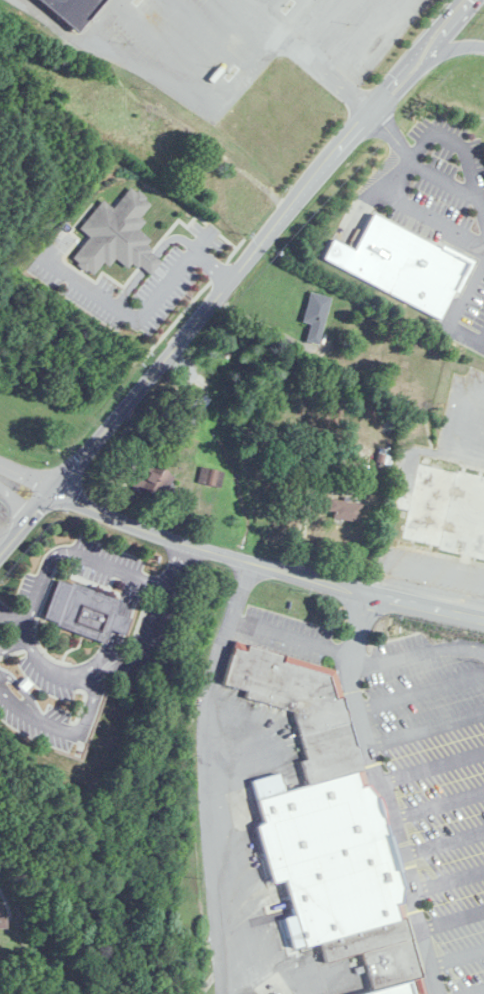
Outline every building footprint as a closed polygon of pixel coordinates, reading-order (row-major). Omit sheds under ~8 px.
[(77,37),(34,0),(108,0),(77,37)] [(72,257),(92,276),(105,263),(109,267),(116,259),(127,269),(135,261),(149,275),(162,261),(146,246),(151,240),(139,229),(147,222),(141,216),(153,204),(134,186),(113,208),(105,201),(80,227),(91,238),(72,257)] [(311,253),(419,307),(436,273),(442,276),(455,249),(429,236),(427,241),(361,207),(343,243),(322,233),(311,253)] [(310,325),(305,341),(318,345),(331,298),(310,292),(302,322),(310,325)] [(172,473),(146,460),(132,487),(158,500),(172,473)] [(419,463),(412,500),(399,498),(397,508),(409,510),(403,541),(483,557),(483,476),(419,463)] [(221,487),(223,470),(201,468),(199,484),(221,487)] [(327,517),(360,522),(363,503),(330,498),(327,517)] [(121,600),(58,579),(43,621),(109,644),(113,632),(124,636),(130,619),(116,614),(121,600)] [(358,776),(330,678),(230,647),(219,688),(244,695),(242,704),(291,716),(307,789),(358,776)] [(358,776),(362,792),(370,797),(398,891),(395,906),(399,917),(311,943),(300,945),(283,879),(268,883),(253,825),(260,823),(250,784),(277,776),(282,796),(307,789),(358,776)] [(399,917),(418,977),(366,993),(355,957),(318,967),(311,943),(399,917)] [(366,993),(363,993),(423,993),(418,977),(366,993)]
